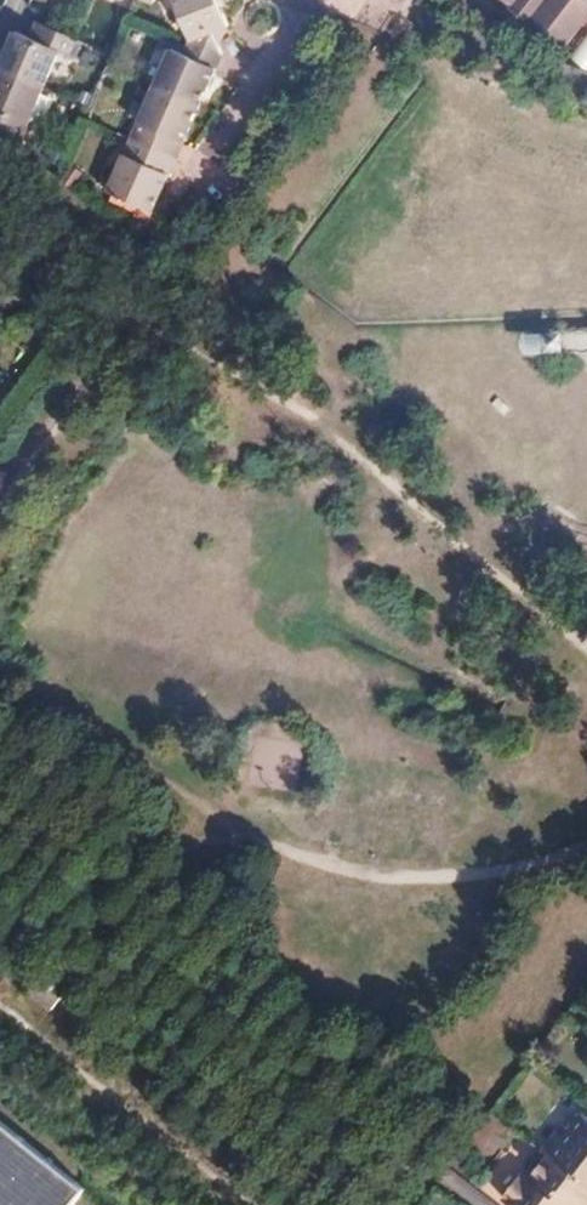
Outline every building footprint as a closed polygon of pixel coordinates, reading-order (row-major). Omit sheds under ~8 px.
[(192,39),(214,31),(230,25),(220,0),(177,0),(192,39)] [(514,0),(495,0),(521,20),(528,11),(514,0)] [(528,11),(555,33),(582,0),(514,0),(528,11)] [(550,54),(586,68),(586,13),(586,12),(550,54)] [(1,69),(44,88),(60,51),(74,57),(80,41),(38,23),(31,38),(17,32),(1,69)] [(221,47),(230,25),(214,31),(221,47)] [(157,87),(201,106),(224,55),(221,47),(214,31),(192,39),(185,55),(173,49),(157,87)] [(0,70),(0,136),(18,149),(44,88),(1,69),(0,70)] [(201,106),(157,87),(133,139),(177,158),(201,106)] [(109,191),(154,211),(177,158),(133,139),(109,191)] [(524,333),(523,352),(554,353),(555,334),(524,333)] [(548,1158),(586,1189),(586,1119),(584,1117),(569,1135),(560,1128),(541,1153),(548,1158)] [(0,1135),(0,1204),(57,1204),(69,1191),(0,1135)] [(548,1158),(528,1183),(520,1176),(501,1199),(508,1204),(586,1204),(586,1189),(548,1158)]
